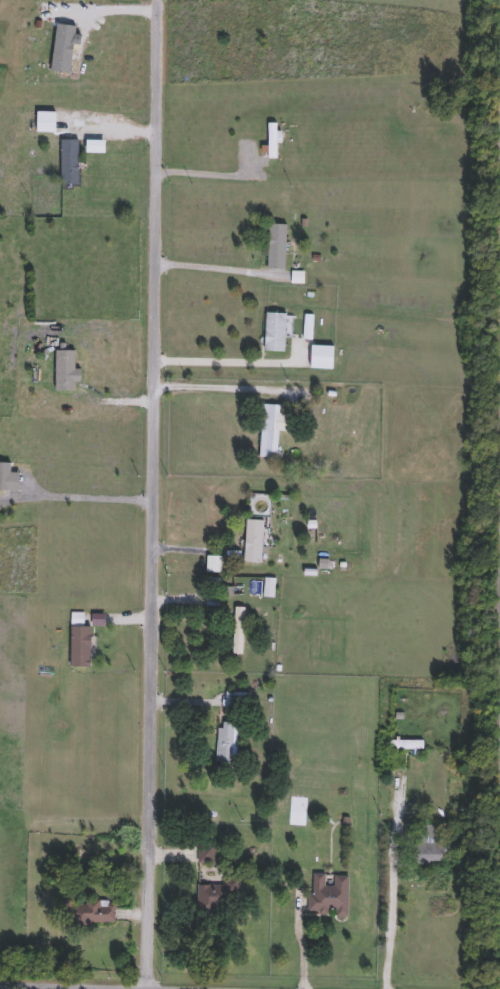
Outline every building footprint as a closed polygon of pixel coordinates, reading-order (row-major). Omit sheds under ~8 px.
[(277,123),(277,159),(268,159),(268,123),(277,123)] [(77,140),(77,186),(60,186),(60,140),(77,140)] [(287,225),(285,270),(267,269),(270,225),(287,225)] [(285,314),(285,352),(265,352),(265,314),(285,314)] [(332,370),(310,370),(310,346),(332,346),(332,370)] [(290,432),(278,432),(277,459),(259,458),(261,405),(280,406),(279,415),(290,415),(290,432)] [(244,563),(245,521),(262,521),(261,564),(244,563)] [(243,655),(233,655),(233,607),(243,607),(243,655)] [(71,669),(71,626),(90,626),(90,669),(71,669)] [(249,708),(225,708),(225,694),(249,694),(249,708)] [(235,724),(234,771),(216,770),(217,724),(235,724)] [(423,741),(423,751),(388,751),(388,741),(423,741)] [(436,825),(436,845),(458,845),(458,865),(413,865),(413,825),(436,825)] [(197,864),(197,841),(216,841),(216,864),(197,864)] [(348,876),(347,918),(335,917),(335,913),(310,913),(310,875),(332,875),(348,876)] [(197,885),(222,885),(222,878),(240,878),(240,900),(221,900),(221,917),(197,917),(197,885)] [(114,901),(114,924),(63,924),(64,901),(114,901)]
